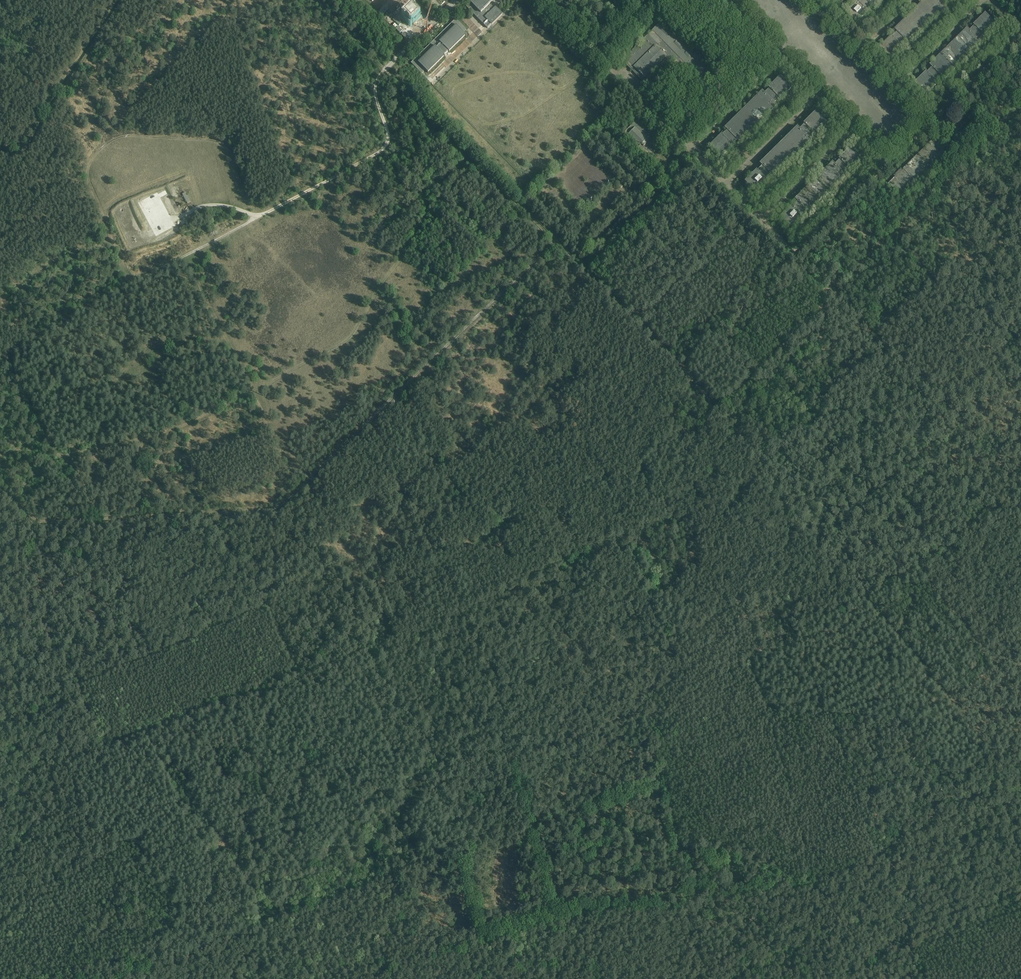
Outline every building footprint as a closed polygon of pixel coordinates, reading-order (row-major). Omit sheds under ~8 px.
[(488,29),(492,25),(492,26),(503,14),(497,8),(505,0),(472,0),(466,7),(488,29)] [(844,13),(856,24),(873,7),(875,9),(884,0),(857,0),(844,13)] [(952,0),(926,0),(895,29),(898,32),(880,49),(891,60),(909,43),(910,44),(948,8),(945,6),(952,0)] [(410,21),(411,23),(418,17),(412,10),(409,13),(408,13),(409,13),(405,17),(408,20),(408,21),(409,20),(409,21),(409,22),(410,21)] [(986,14),(969,30),(968,28),(931,64),(933,67),(915,84),(926,95),(944,78),(946,81),(984,45),(981,42),(998,25),(986,14)] [(467,29),(457,19),(411,63),(421,74),(425,70),(428,73),(445,56),(444,56),(449,51),(449,52),(466,36),(463,33),(467,29)] [(697,54),(663,20),(627,55),(626,54),(624,55),(626,57),(622,61),(645,84),(670,61),(685,76),(688,74),(702,88),(716,73),(700,57),(707,50),(704,47),(697,54)] [(763,93),(761,91),(724,128),(726,130),(709,147),(721,159),(738,142),(739,144),(777,107),(775,106),(792,89),(779,77),(763,93)] [(825,124),(814,113),(798,129),(796,127),(759,164),(761,166),(743,183),(755,194),(772,177),(774,179),(812,142),(810,140),(825,124)] [(626,131),(623,134),(646,158),(660,144),(637,120),(629,128),(627,126),(624,129),(626,131)] [(933,144),(887,188),(900,201),(945,157),(933,144)] [(863,161),(850,149),(834,165),(832,163),(795,200),(797,202),(780,218),(792,231),(809,214),(811,216),(848,180),(846,177),(863,161)] [(191,202),(186,192),(183,194),(188,204),(191,202)]
